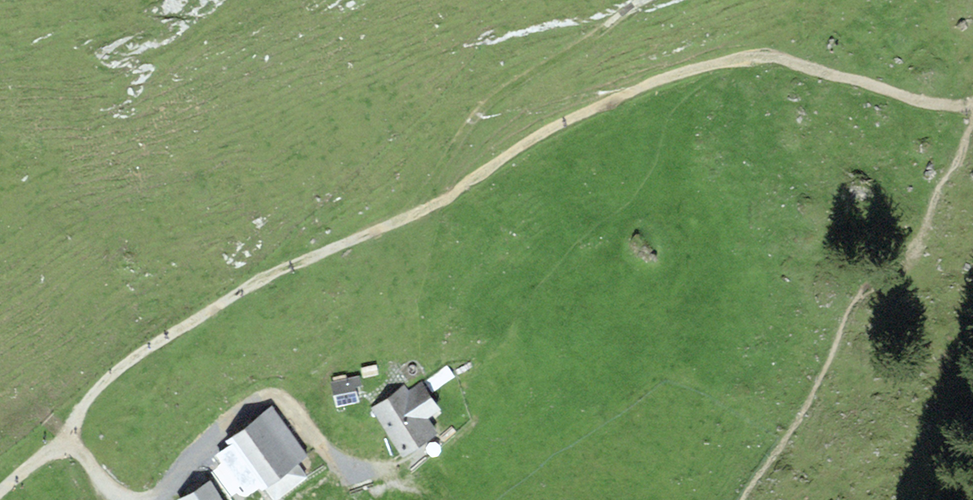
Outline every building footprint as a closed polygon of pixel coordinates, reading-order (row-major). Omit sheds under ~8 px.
[(426,375),(375,407),(406,457),(440,435),(428,415),(445,405),(426,375)] [(360,378),(333,383),(337,405),(359,401),(356,386),(361,385),(360,378)] [(267,404),(221,439),(261,490),(307,455),(267,404)] [(180,499),(221,499),(210,481),(180,499)]
